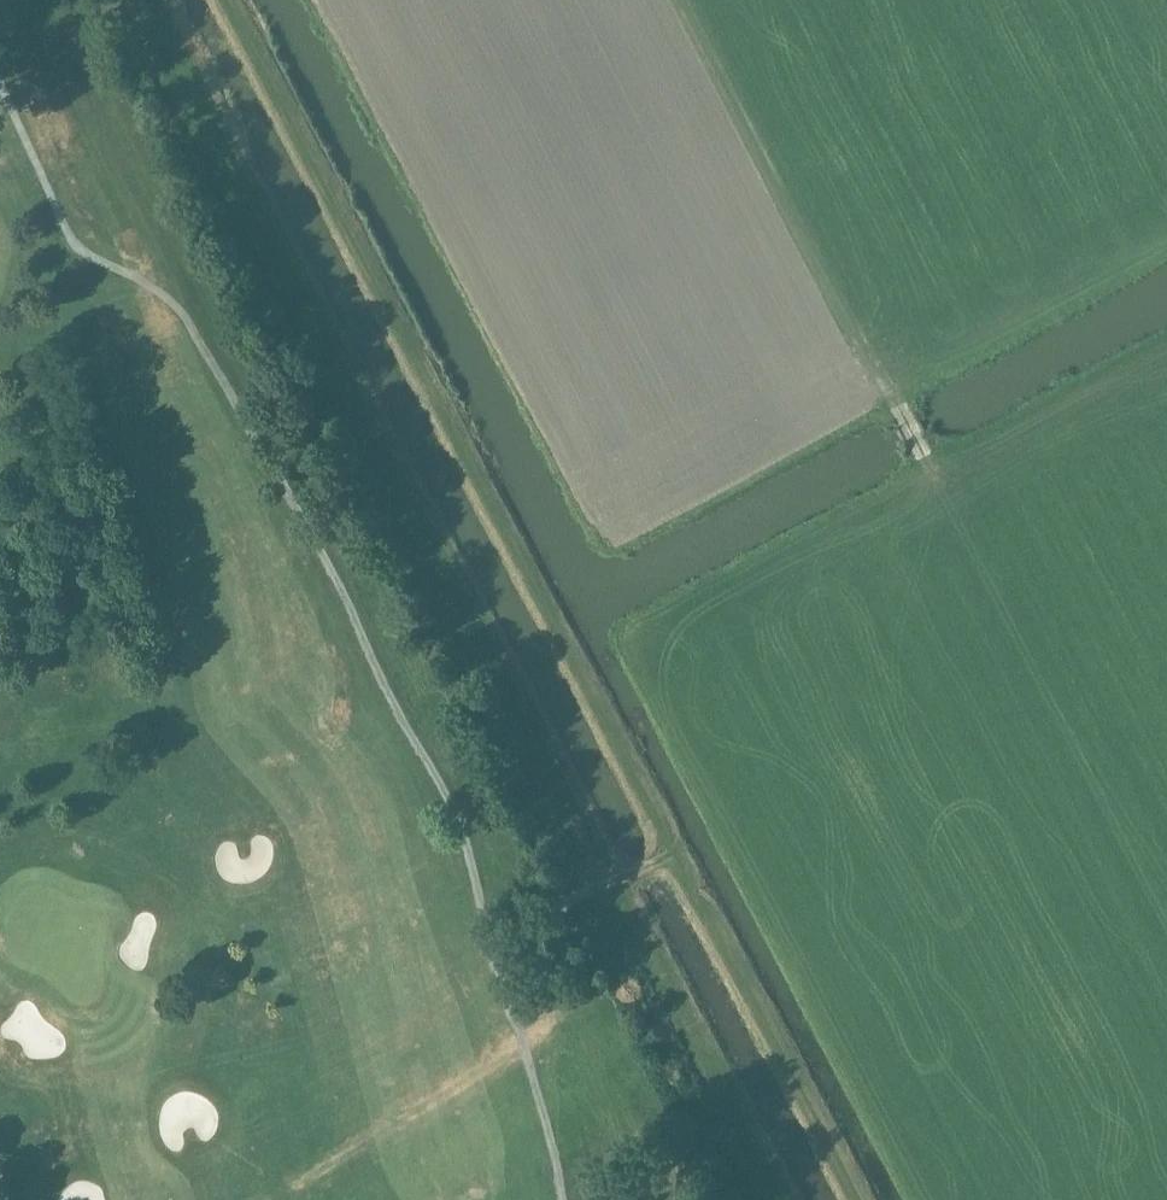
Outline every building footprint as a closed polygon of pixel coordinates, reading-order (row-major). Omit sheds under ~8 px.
[(910,458),(926,451),(902,398),(886,405),(910,458)]
